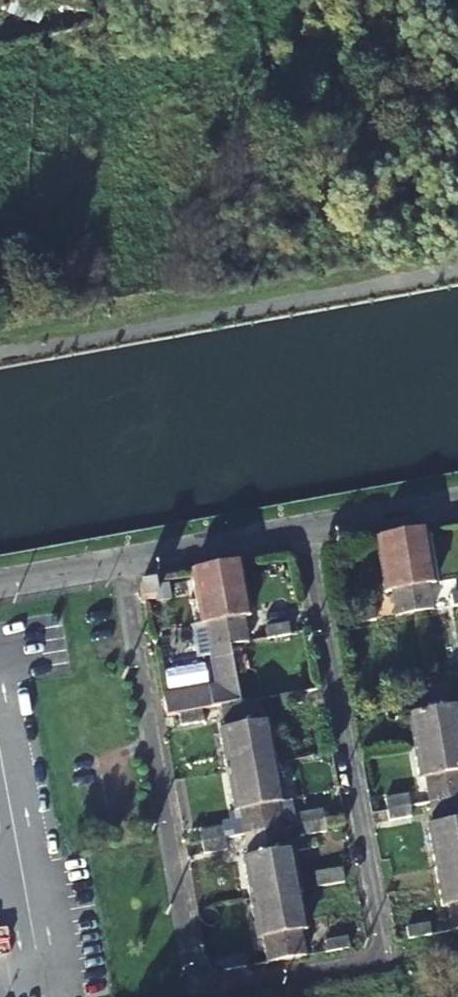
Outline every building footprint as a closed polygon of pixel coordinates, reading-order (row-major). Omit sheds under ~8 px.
[(400,540),(414,616),(431,613),(428,589),(434,588),(425,536),(400,540)] [(400,540),(375,544),(385,597),(390,596),(395,620),(414,616),(400,540)] [(216,573),(229,649),(248,646),(244,622),(250,621),(240,569),(216,573)] [(163,700),(167,720),(180,717),(202,714),(222,710),(239,707),(229,649),(216,573),(191,578),(200,630),(207,628),(219,690),(163,700)] [(155,603),(153,590),(139,593),(141,606),(155,603)] [(371,612),(349,616),(351,627),(373,624),(371,612)] [(290,626),(270,630),(272,642),(293,638),(290,626)] [(457,744),(457,725),(456,713),(450,713),(445,689),(427,692),(437,747),(457,744)] [(427,692),(409,695),(414,721),(406,722),(412,752),(437,747),(427,692)] [(251,772),(275,768),(268,728),(262,729),(258,704),(239,707),(251,772)] [(239,707),(222,710),(227,735),(219,737),(226,776),(251,772),(239,707)] [(204,726),(202,714),(180,717),(183,729),(204,726)] [(457,801),(457,744),(437,747),(447,803),(457,801)] [(437,747),(412,752),(418,783),(425,782),(429,806),(447,803),(437,747)] [(263,836),(281,832),(278,808),(282,807),(275,768),(251,772),(263,836)] [(251,772),(226,776),(234,816),(241,815),(245,839),(263,836),(251,772)] [(387,814),(408,810),(406,799),(385,803),(387,814)] [(447,803),(457,861),(457,801),(447,803)] [(429,806),(433,831),(426,832),(433,872),(457,867),(457,861),(447,803),(429,806)] [(410,820),(408,810),(387,814),(389,824),(410,820)] [(302,829),(324,825),(322,815),(300,818),(302,829)] [(327,836),(324,825),(302,829),(304,841),(327,836)] [(204,846),(226,842),(224,832),(201,836),(204,846)] [(274,899),(298,895),(291,855),(285,856),(281,832),(263,836),(274,899)] [(263,836),(245,839),(249,863),(243,865),(249,903),(274,899),(263,836)] [(226,842),(204,846),(206,859),(228,854),(226,842)] [(433,872),(439,909),(447,908),(452,933),(457,932),(457,867),(433,872)] [(317,891),(344,886),(341,871),(314,876),(317,891)] [(274,899),(286,963),(304,961),(300,935),(305,934),(298,895),(274,899)] [(274,899),(249,903),(256,943),(264,942),(268,967),(286,963),(274,899)] [(427,926),(405,930),(407,941),(430,937),(427,926)] [(347,942),(327,945),(329,956),(349,953),(347,942)] [(246,960),(223,964),(225,975),(248,971),(246,960)]
